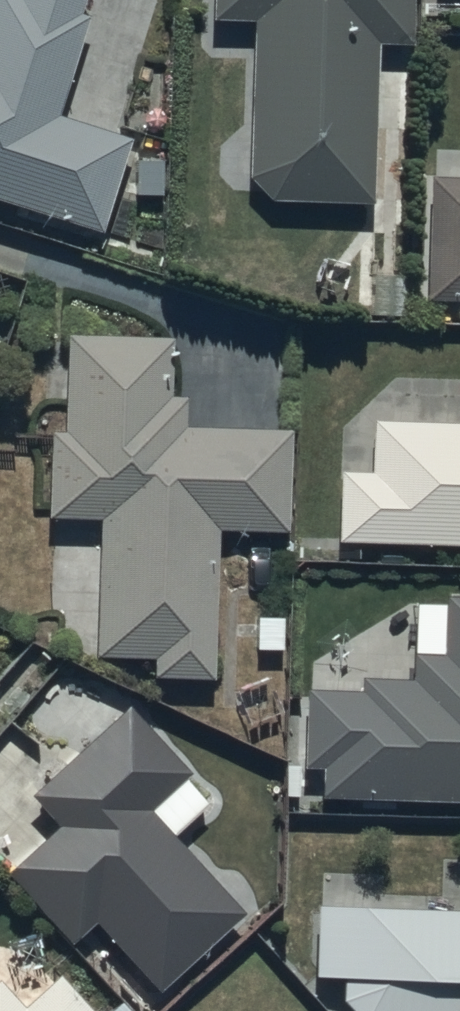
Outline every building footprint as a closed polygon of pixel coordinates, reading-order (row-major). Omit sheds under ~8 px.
[(124,129),(52,106),(85,8),(75,4),(76,0),(0,0),(0,193),(98,225),(124,129)] [(211,13),(251,13),(247,170),(270,193),(374,193),(374,35),(410,35),(410,0),(211,0),(211,13)] [(426,170),(426,178),(411,177),(411,216),(424,216),(423,258),(408,258),(407,285),(423,285),(423,294),(459,294),(459,170),(426,170)] [(284,524),(284,422),(179,423),(179,389),(166,389),(166,328),(63,328),(63,423),(60,423),(46,423),(45,511),(94,512),(92,649),(151,650),(151,670),(210,671),(214,524),(284,524)] [(368,413),(368,465),(335,465),(334,534),(459,538),(459,413),(368,413)] [(441,588),(441,597),(411,597),(411,647),(407,647),(407,670),(358,670),(358,681),(301,681),(301,759),(317,759),(317,790),(347,790),(347,808),(378,808),(378,795),(459,795),(459,588),(441,588)] [(186,762),(123,698),(27,787),(55,817),(1,865),(68,937),(91,913),(157,985),(242,904),(170,829),(204,795),(180,769),(186,762)] [(311,898),(311,967),(337,967),(337,992),(354,1010),(459,1010),(459,898),(311,898)] [(55,967),(19,1000),(0,980),(0,1010),(94,1010),(55,967)]
